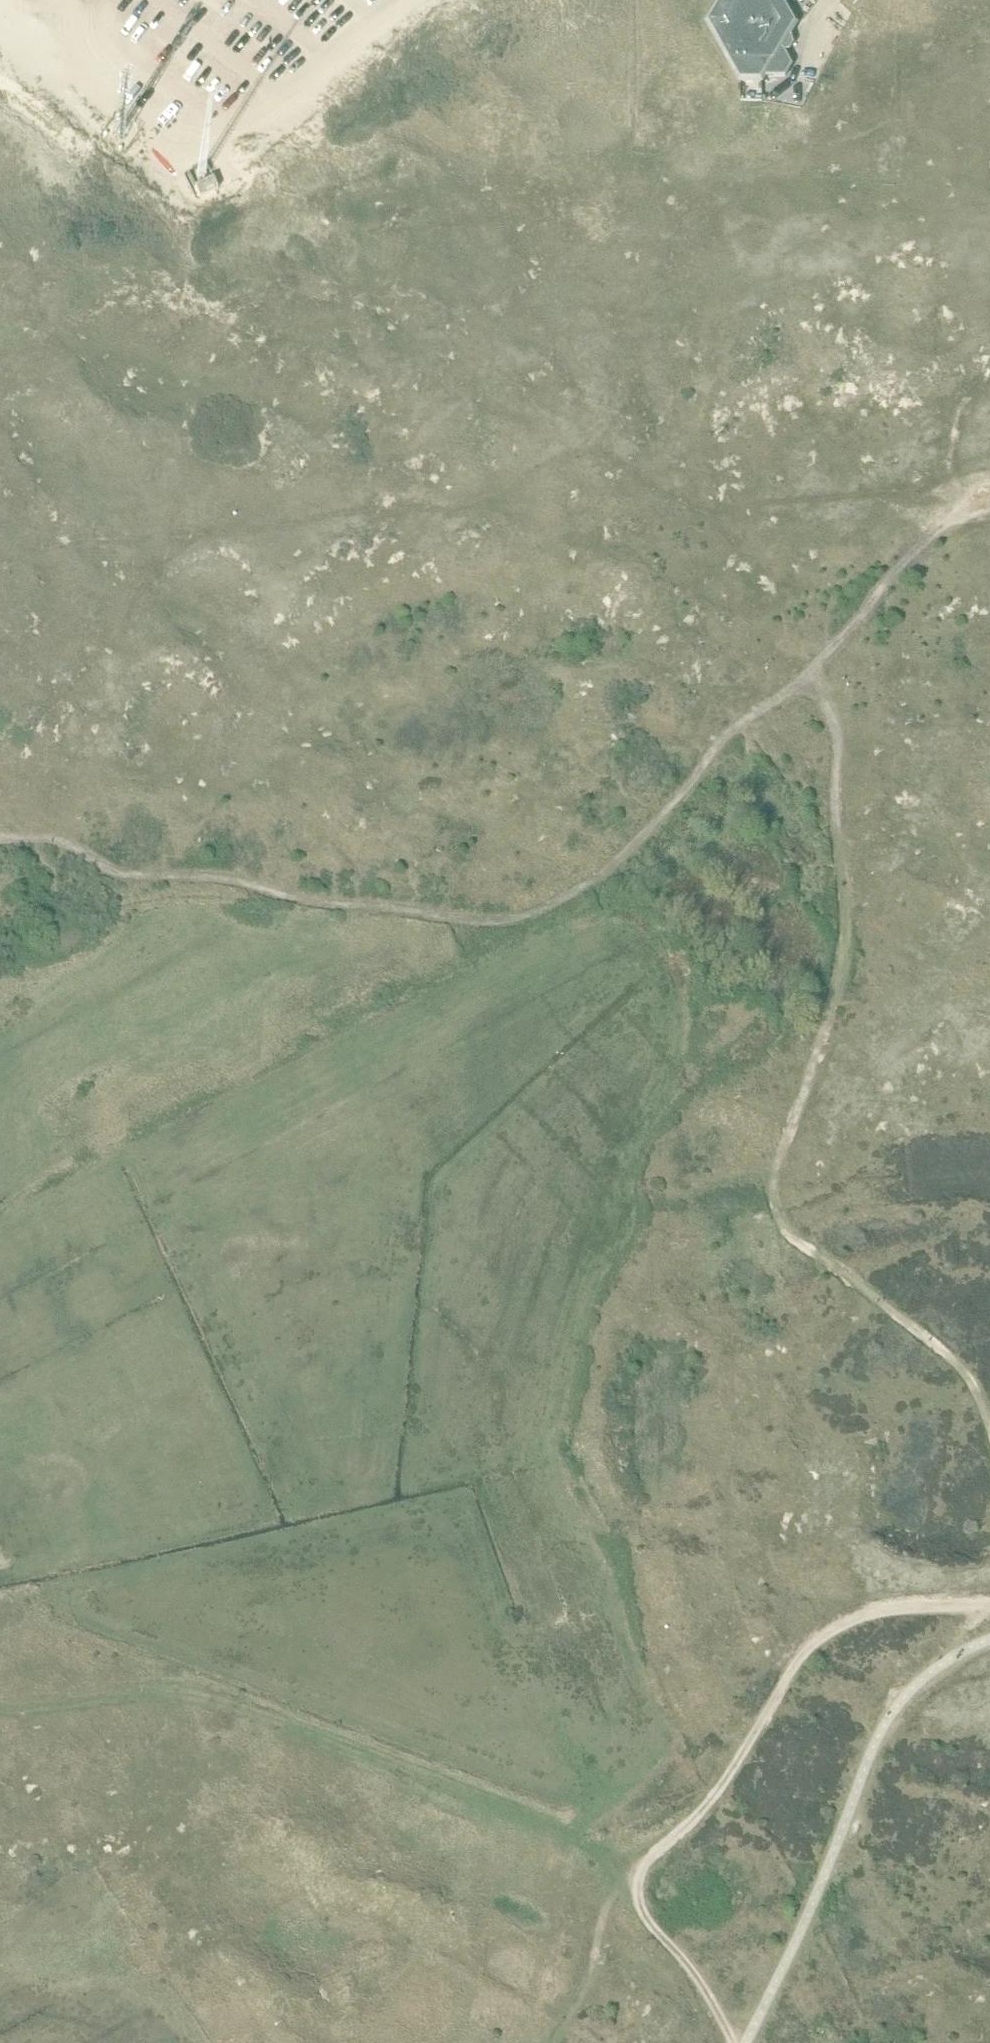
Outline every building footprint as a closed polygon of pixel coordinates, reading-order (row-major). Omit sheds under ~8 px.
[(709,22),(730,59),(735,59),(735,72),(741,82),(763,82),(766,77),(785,77),(792,65),(785,50),(789,49),(793,43),(791,38),(787,35),(794,23),(786,9),(781,0),(723,0),(709,22)]
